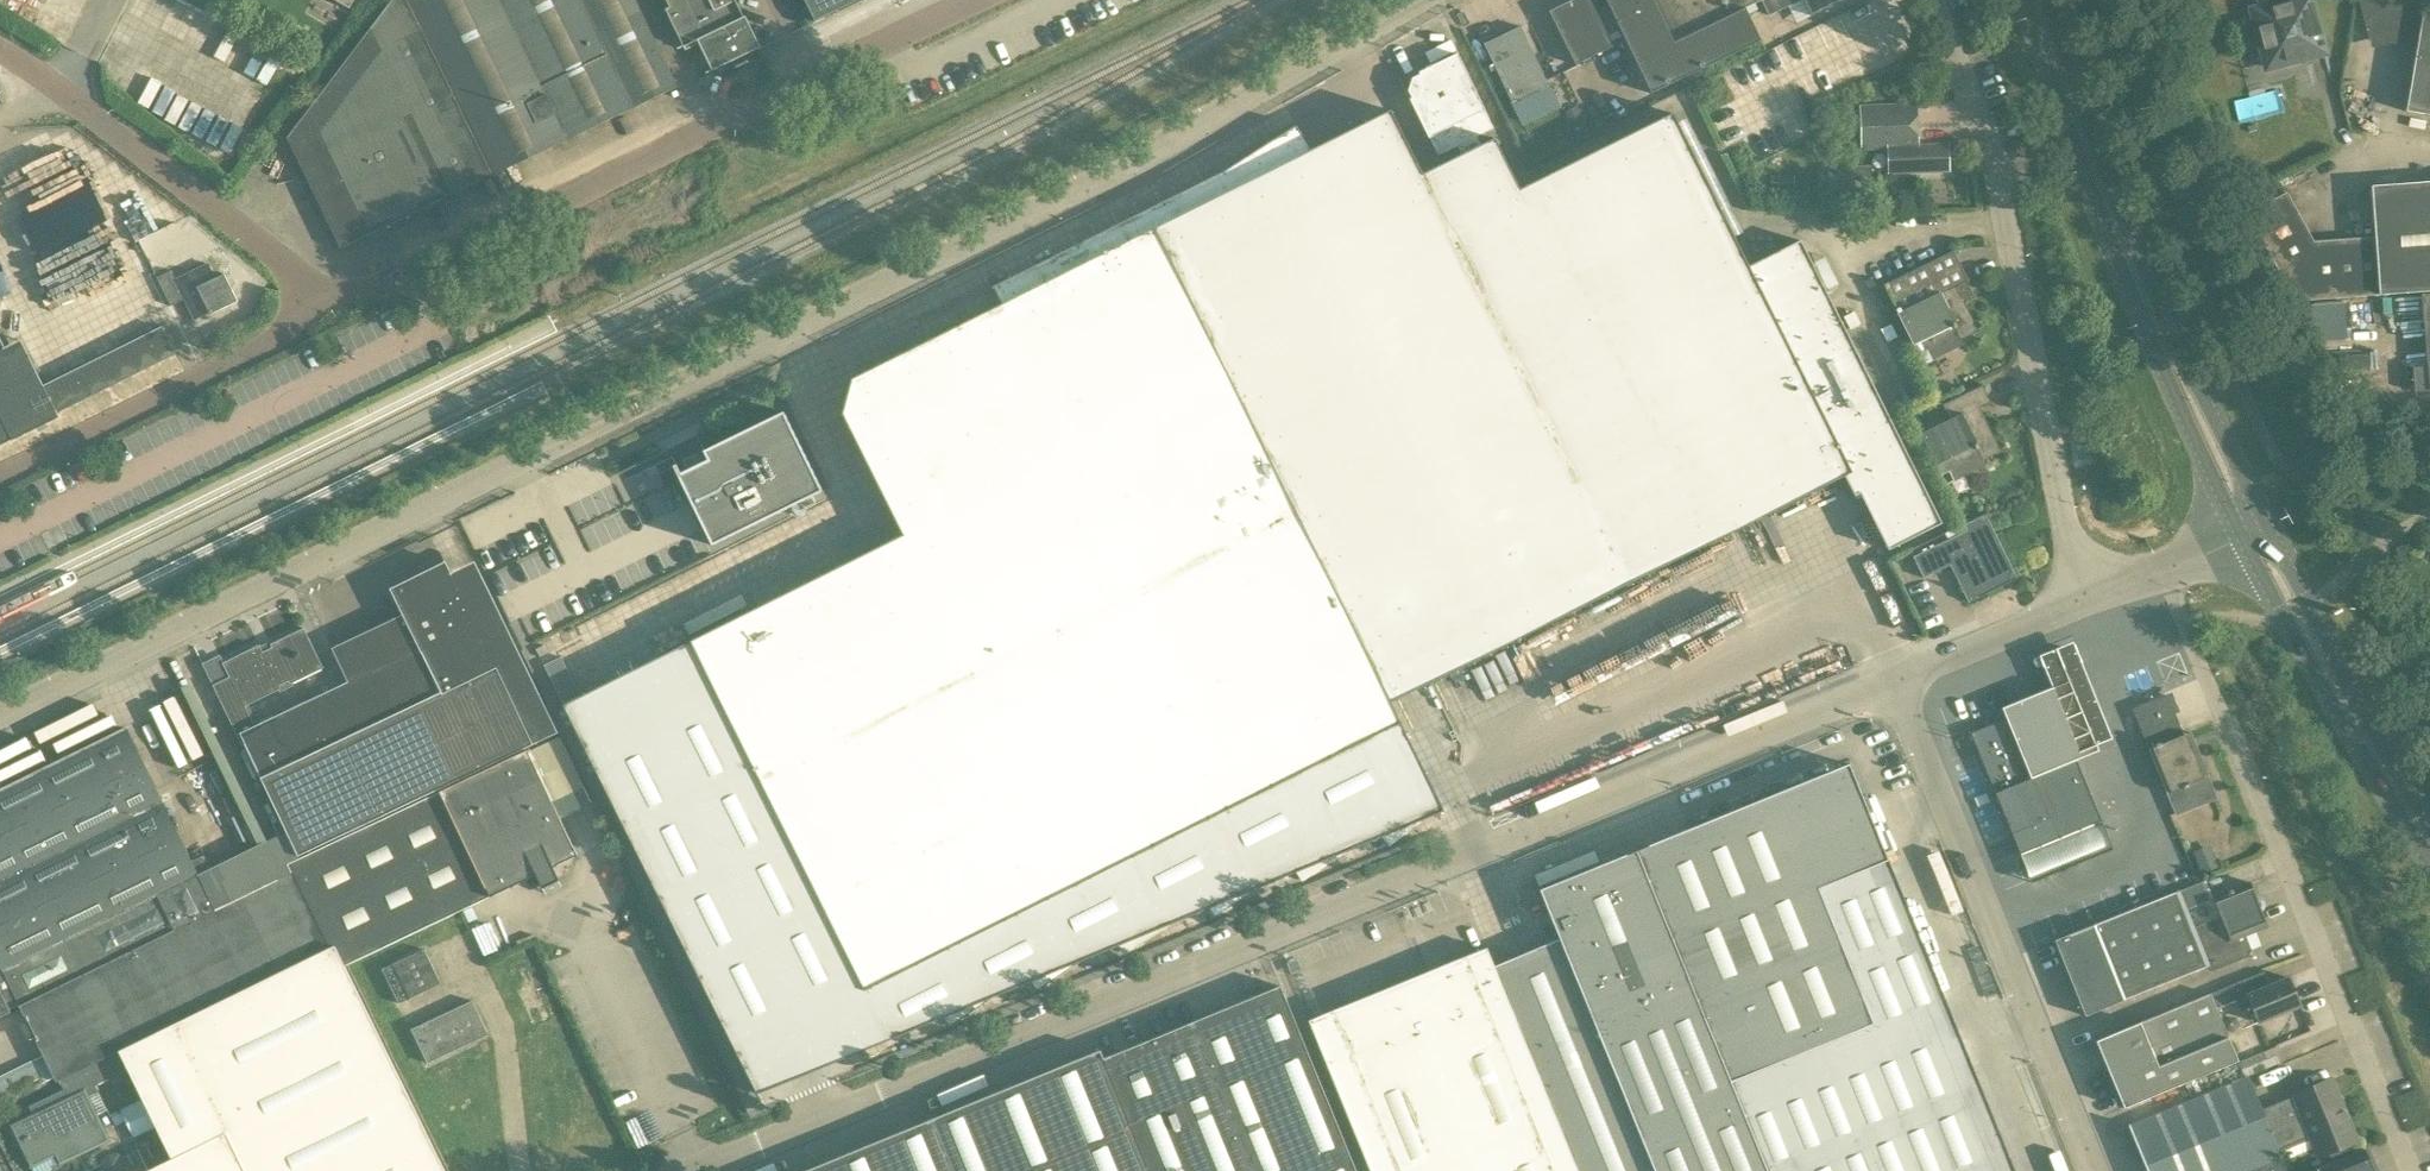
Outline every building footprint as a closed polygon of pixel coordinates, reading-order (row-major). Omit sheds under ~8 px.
[(492,176),(676,86),(634,0),(393,0),(288,139),(341,248),(492,175),(492,176)] [(350,9),(354,0),(334,0),(350,9)] [(671,8),(667,10),(686,50),(701,42),(713,68),(757,47),(734,0),(667,0),(671,8)] [(855,0),(806,0),(815,19),(855,0)] [(1588,0),(1573,0),(1549,12),(1576,65),(1612,47),(1588,0)] [(1651,92),(1760,40),(1745,8),(1762,0),(1607,0),(1651,92)] [(1786,0),(1763,0),(1761,1),(1769,16),(1789,7),(1786,0)] [(1811,17),(1846,0),(1803,0),(1811,17)] [(2329,56),(2315,0),(2273,0),(2247,7),(2263,73),(2329,56)] [(2424,4),(2400,0),(2359,0),(2371,48),(2391,43),(2417,48),(2406,111),(2429,115),(2429,5),(2424,4)] [(1548,86),(1520,27),(1483,45),(1512,104),(1548,86)] [(1494,129),(1456,54),(1419,73),(1420,76),(1412,79),(1408,91),(1412,99),(1410,100),(1437,157),(1449,151),(1455,163),(1424,178),(1390,111),(1153,229),(1389,703),(1843,476),(1854,497),(1860,494),(1888,550),(1941,524),(1800,241),(1749,267),(1672,114),(1520,190),(1494,139),(1481,146),(1477,137),(1494,129)] [(2279,87),(2235,100),(2241,121),(2285,108),(2279,87)] [(1964,175),(1864,106),(1890,172),(1964,175)] [(1828,190),(1872,190),(1871,166),(1827,167),(1828,190)] [(2375,236),(2379,295),(2429,291),(2429,182),(2371,186),(2375,236)] [(175,354),(146,295),(71,332),(0,188),(0,446),(59,417),(57,413),(175,354)] [(2379,295),(2375,236),(2313,241),(2286,192),(2247,214),(2295,301),(2379,295)] [(1097,209),(1023,239),(1028,251),(1044,244),(1049,257),(1059,253),(1054,241),(1085,228),(1089,237),(1106,230),(1097,209)] [(1883,286),(1922,365),(1963,346),(1960,341),(1979,332),(1957,287),(1968,282),(1953,252),(1883,286)] [(171,307),(185,300),(195,320),(209,313),(210,315),(237,302),(224,274),(215,279),(208,264),(175,280),(171,271),(157,279),(171,307)] [(2429,391),(2429,294),(2422,295),(2427,365),(2412,366),(2414,392),(2429,391)] [(1942,405),(1949,420),(1919,435),(1935,467),(1936,469),(1944,486),(1985,467),(1982,461),(2000,452),(1979,408),(1990,403),(1982,386),(1942,405)] [(680,472),(677,474),(712,546),(823,492),(784,412),(704,452),(708,460),(700,464),(697,458),(686,464),(689,470),(681,474),(680,472)] [(1979,597),(1978,594),(2012,578),(1982,517),(1964,526),(1967,532),(1914,558),(1923,578),(1950,565),(1968,602),(1979,597)] [(871,528),(842,542),(851,560),(880,546),(871,528)] [(287,831),(280,834),(295,862),(536,746),(535,744),(495,663),(445,563),(391,589),(419,647),(279,715),(284,726),(242,746),(260,782),(262,781),(287,831)] [(323,668),(314,649),(304,628),(261,649),(259,645),(222,663),(229,678),(213,686),(242,746),(284,726),(279,715),(255,727),(245,706),(280,689),(279,686),(289,681),(291,684),(323,668)] [(2007,709),(2011,717),(2035,776),(2075,760),(2100,750),(2098,747),(2115,740),(2111,730),(2103,708),(2119,701),(2141,692),(2128,660),(2106,669),(2088,676),(2075,645),(2042,658),(2055,690),(2019,704),(2007,709)] [(2148,749),(2166,793),(2175,816),(2217,799),(2199,755),(2193,758),(2148,649),(2118,662),(2153,747),(2148,749)] [(562,656),(550,662),(567,696),(579,690),(562,656)] [(173,703),(155,712),(175,752),(183,748),(179,739),(191,733),(181,713),(178,714),(173,703)] [(2019,854),(2100,820),(2075,760),(2035,776),(2011,717),(1970,734),(1994,793),(2019,854)] [(3,970),(197,875),(126,729),(0,791),(0,963),(3,970)] [(61,1080),(85,1069),(120,1052),(336,947),(346,966),(578,855),(553,801),(584,787),(559,736),(536,747),(536,746),(295,862),(280,834),(197,875),(3,970),(0,963),(0,1017),(9,1013),(8,1010),(19,1005),(56,1082),(61,1080)] [(1494,968),(1577,1170),(1986,1170),(1943,1067),(1967,1057),(1847,765),(1539,891),(1560,941),(1494,968)] [(2100,820),(2019,854),(2029,879),(2111,845),(2100,820)] [(2195,849),(2201,869),(2217,864),(2212,845),(2195,849)] [(2212,898),(2220,918),(2193,929),(2178,891),(2095,925),(2054,941),(2084,1016),(2124,999),(2124,1000),(2203,968),(2211,971),(2249,956),(2251,950),(2245,935),(2267,926),(2250,882),(2212,898)] [(346,966),(336,947),(120,1052),(129,1069),(173,1159),(148,1170),(446,1170),(346,966)] [(1370,1170),(1577,1170),(1494,968),(1486,949),(1309,1021),(1370,1170)] [(392,964),(392,965),(383,969),(399,1003),(409,999),(409,1000),(410,999),(410,998),(441,984),(425,950),(393,964),(393,963),(392,964)] [(2209,994),(2215,1008),(2236,1000),(2240,1010),(2251,1005),(2258,1023),(2300,1005),(2288,978),(2248,995),(2242,980),(2209,994)] [(1100,1051),(805,1170),(1355,1170),(1280,987),(1103,1059),(1100,1051)] [(2215,1008),(2209,994),(2096,1041),(2124,1108),(2237,1061),(2215,1008)] [(428,1063),(488,1035),(472,1001),(412,1029),(428,1063)] [(2244,1076),(2279,1062),(2273,1047),(2238,1062),(2244,1076)] [(96,1085),(129,1069),(120,1052),(85,1069),(61,1080),(66,1091),(31,1108),(35,1114),(12,1125),(31,1166),(55,1154),(59,1163),(107,1140),(87,1097),(99,1091),(96,1085)] [(2148,1170),(2286,1170),(2278,1152),(2261,1110),(2248,1079),(2130,1127),(2148,1170)] [(2293,1094),(2294,1096),(2261,1110),(2278,1152),(2311,1138),(2319,1156),(2356,1141),(2345,1115),(2344,1116),(2329,1079),(2293,1094)] [(2310,1170),(2374,1170),(2365,1149),(2317,1168),(2310,1170)]
